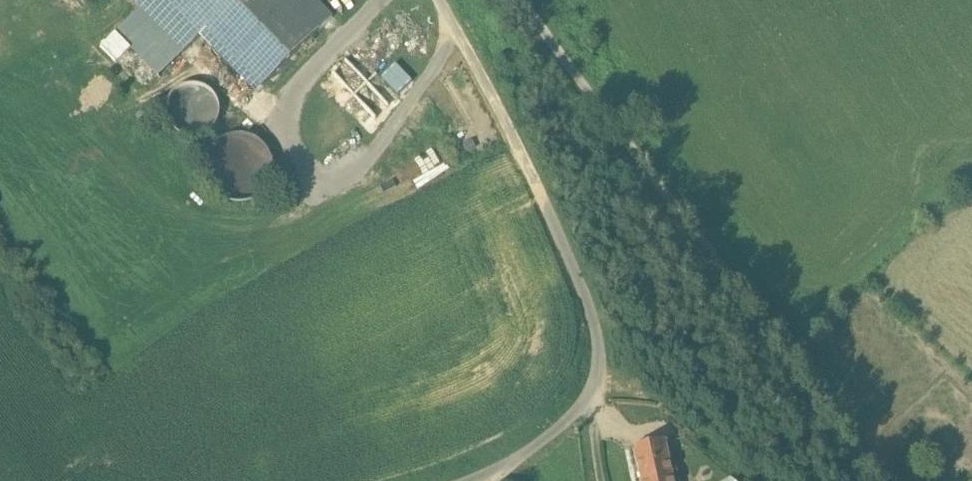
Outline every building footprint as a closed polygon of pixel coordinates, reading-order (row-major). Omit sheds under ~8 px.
[(193,0),(135,0),(140,5),(184,49),(202,32),(207,27),(214,21),(193,0)] [(214,21),(235,0),(193,0),(214,21)] [(291,0),(235,0),(214,21),(207,27),(263,84),(319,29),(291,0)] [(318,0),(291,0),(319,29),(333,15),(318,0)] [(160,73),(184,49),(140,5),(116,28),(160,73)] [(263,84),(207,27),(202,32),(257,89),(263,84)] [(210,88),(193,82),(175,88),(166,104),(170,122),(184,133),(202,133),(216,121),(219,103),(210,88)] [(258,137),(238,132),(219,139),(207,157),(208,177),(221,194),(242,199),(261,192),(273,174),(272,153),(258,137)] [(634,446),(642,480),(675,480),(666,439),(634,446)]
